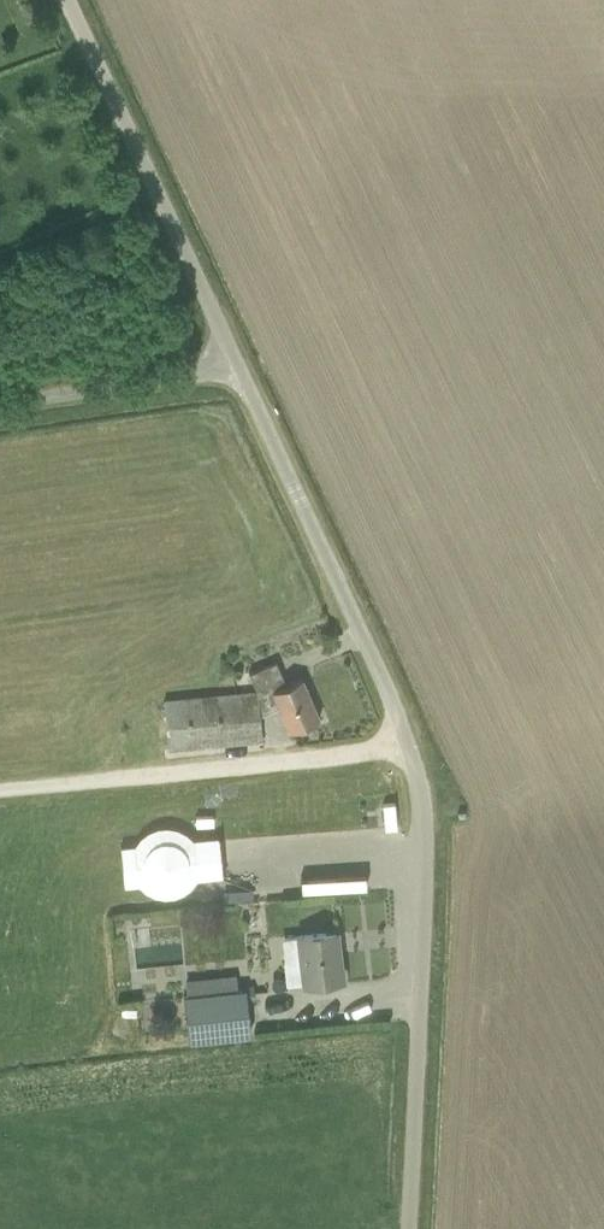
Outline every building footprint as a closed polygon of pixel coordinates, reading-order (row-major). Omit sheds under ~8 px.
[(163,699),(165,725),(168,748),(261,739),(259,714),(278,706),(289,731),(318,718),(301,677),(285,684),(275,661),(249,672),(256,689),(163,699)] [(158,835),(159,851),(228,849),(228,832),(158,835)] [(336,931),(280,937),(286,985),(342,979),(342,973),(340,973),(336,931)] [(139,964),(165,962),(164,944),(137,946),(139,964)] [(184,993),(189,1037),(251,1031),(246,987),(184,993)]
